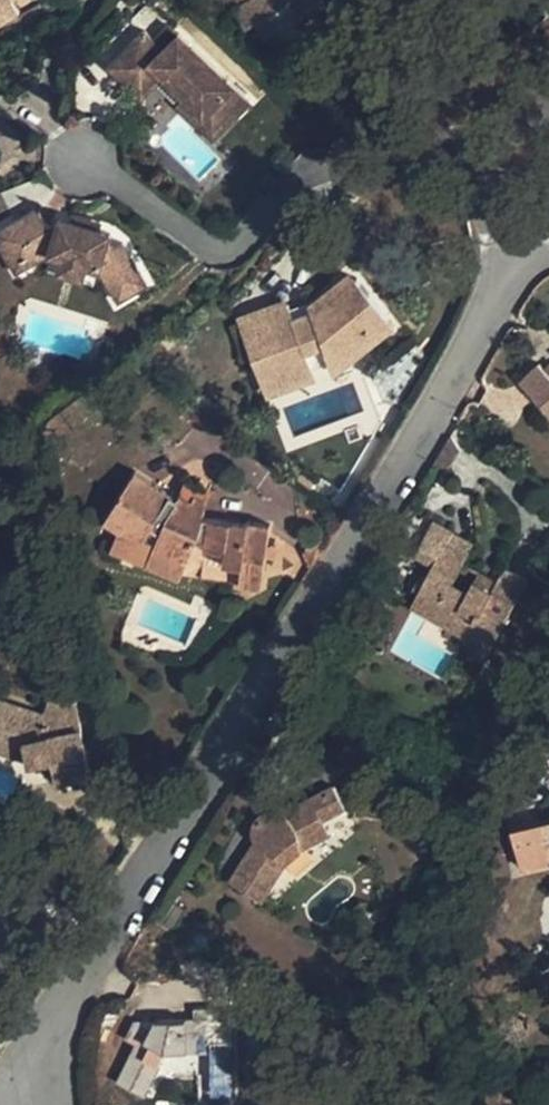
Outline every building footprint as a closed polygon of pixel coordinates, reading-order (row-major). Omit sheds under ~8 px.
[(20,12),(14,0),(0,0),(0,23),(20,12)] [(255,42),(275,30),(313,6),(310,0),(233,0),(255,42)] [(313,6),(275,30),(284,45),(296,38),(323,22),(313,6)] [(136,20),(99,57),(118,77),(140,55),(153,68),(175,91),(183,83),(201,101),(224,78),(170,24),(155,39),(136,20)] [(140,55),(118,77),(131,90),(153,68),(140,55)] [(240,95),(224,78),(201,101),(183,83),(175,91),(167,98),(201,133),(240,95)] [(6,280),(18,272),(25,284),(49,269),(102,282),(108,291),(117,286),(129,305),(151,291),(125,250),(116,256),(110,247),(111,241),(97,237),(72,232),(59,228),(58,234),(48,240),(35,218),(0,240),(0,270),(6,280)] [(74,226),(73,231),(97,237),(99,232),(74,226)] [(344,289),(363,274),(357,267),(316,299),(317,304),(339,285),(344,289)] [(49,269),(45,285),(98,298),(102,282),(49,269)] [(18,272),(6,280),(14,291),(25,284),(18,272)] [(258,344),(274,384),(317,367),(315,361),(311,350),(328,338),(330,337),(344,354),(359,341),(363,346),(380,332),(376,327),(394,313),(363,274),(344,289),(339,285),(317,304),(318,306),(320,311),(303,324),(300,313),(296,302),(265,314),(273,338),(258,344)] [(117,286),(108,291),(120,310),(129,305),(117,286)] [(293,295),(242,314),(265,314),(296,302),(293,295)] [(320,311),(318,306),(300,313),(303,324),(320,311)] [(344,354),(330,337),(328,338),(333,354),(339,370),(342,369),(400,321),(394,313),(376,327),(380,332),(363,346),(359,341),(344,354)] [(242,314),(269,395),(320,376),(317,367),(274,384),(258,344),(273,338),(265,314),(242,314)] [(311,350),(315,361),(333,354),(328,338),(311,350)] [(546,369),(540,363),(523,381),(548,406),(548,365),(546,369)] [(263,526),(199,519),(204,499),(191,493),(189,498),(176,493),(174,497),(132,473),(102,521),(115,529),(119,532),(123,524),(137,534),(142,537),(149,525),(157,530),(145,564),(177,578),(191,542),(201,544),(199,576),(257,582),(263,526)] [(191,493),(204,499),(206,487),(195,484),(191,493)] [(128,558),(137,534),(123,524),(119,532),(115,529),(108,549),(128,558)] [(413,596),(406,607),(405,608),(424,620),(459,642),(454,650),(475,662),(516,594),(495,582),(488,594),(485,600),(467,589),(461,597),(445,586),(450,578),(460,561),(443,549),(450,538),(431,527),(412,558),(430,569),(423,581),(414,576),(404,591),(413,596)] [(443,549),(460,561),(468,549),(450,538),(443,549)] [(445,586),(461,597),(467,589),(450,578),(445,586)] [(485,600),(488,594),(470,583),(467,589),(485,600)] [(459,642),(424,620),(415,636),(450,658),(454,650),(459,642)] [(31,768),(31,771),(52,766),(57,790),(92,782),(75,703),(52,709),(47,723),(0,708),(0,759),(31,768)] [(230,882),(262,900),(290,860),(303,847),(330,835),(323,820),(344,808),(334,786),(283,813),(278,812),(271,811),(266,812),(261,815),(257,819),(255,824),(254,831),(254,835),(255,840),(230,882)] [(548,863),(548,821),(517,827),(525,868),(548,863)] [(15,964),(14,956),(0,959),(0,967),(15,964)] [(119,1083),(145,1095),(161,1064),(161,1061),(162,1057),(164,1054),(167,1051),(170,1049),(174,1048),(178,1047),(182,1048),(185,1049),(189,1051),(212,1052),(211,1084),(209,1084),(208,1094),(240,1094),(240,1082),(232,1082),(232,1041),(209,1041),(208,1009),(195,1008),(191,1012),(189,1017),(189,1018),(190,1020),(159,1020),(153,1032),(137,1022),(128,1040),(137,1044),(119,1083)]
